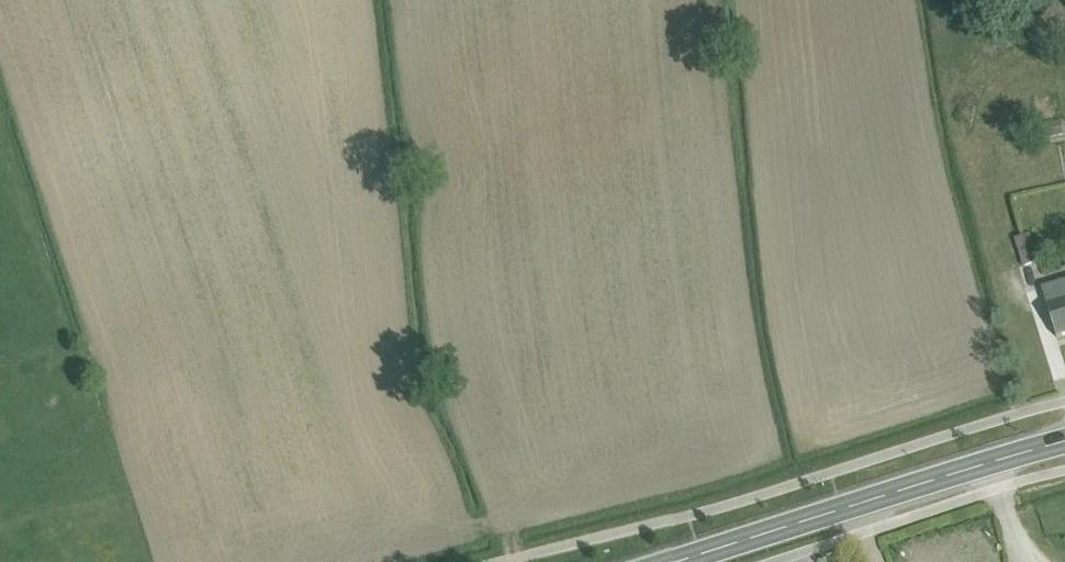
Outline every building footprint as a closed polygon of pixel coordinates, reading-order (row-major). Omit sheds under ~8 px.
[(1037,261),(1029,234),(1015,238),(1023,265),(1037,261)] [(1064,334),(1064,280),(1041,287),(1057,337),(1064,334)]
